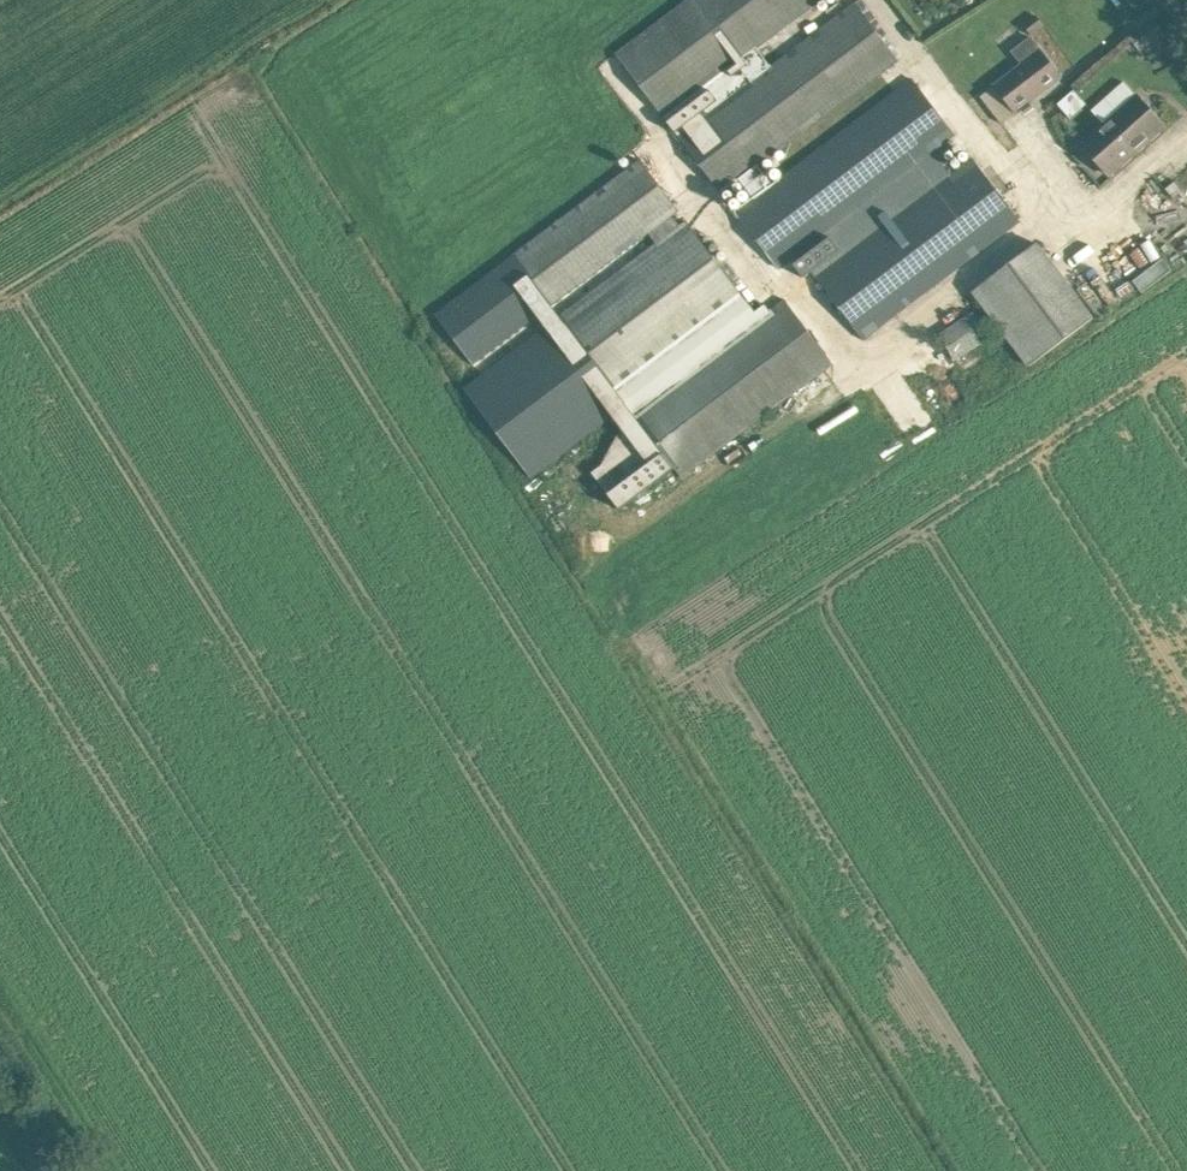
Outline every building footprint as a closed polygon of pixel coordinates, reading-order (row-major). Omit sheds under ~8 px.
[(665,118),(737,63),(752,82),(680,137),(722,193),(741,179),(755,199),(737,212),(780,268),(956,135),(914,79),(773,185),(758,166),(899,59),(856,3),(772,66),(757,47),(820,0),(689,0),(617,55),(665,118)] [(1145,48),(1169,32),(1161,20),(1137,36),(1145,48)] [(1062,77),(1041,50),(1030,37),(1011,51),(1022,65),(995,85),(1016,112),(1062,77)] [(1105,125),(1083,145),(1109,175),(1146,142),(1164,126),(1138,96),(1137,97),(1123,81),(1120,84),(1092,109),(1091,110),(1105,125)] [(1059,102),(1073,118),(1090,103),(1076,87),(1059,102)] [(933,152),(789,261),(803,280),(813,272),(816,277),(863,340),(1021,222),(973,158),(951,175),(941,162),(933,152)] [(640,159),(437,312),(475,363),(652,234),(660,245),(465,387),(531,477),(613,416),(622,428),(760,319),(686,221),(680,226),(672,215),(679,210),(640,159)] [(972,291),(1029,367),(1093,318),(1090,313),(1073,291),(1037,243),(1018,257),(972,291)] [(1133,281),(1142,293),(1172,270),(1163,258),(1133,281)] [(602,465),(592,472),(620,509),(675,468),(681,477),(833,363),(785,300),(622,428),(602,465)] [(990,338),(973,313),(939,335),(956,360),(990,338)]
